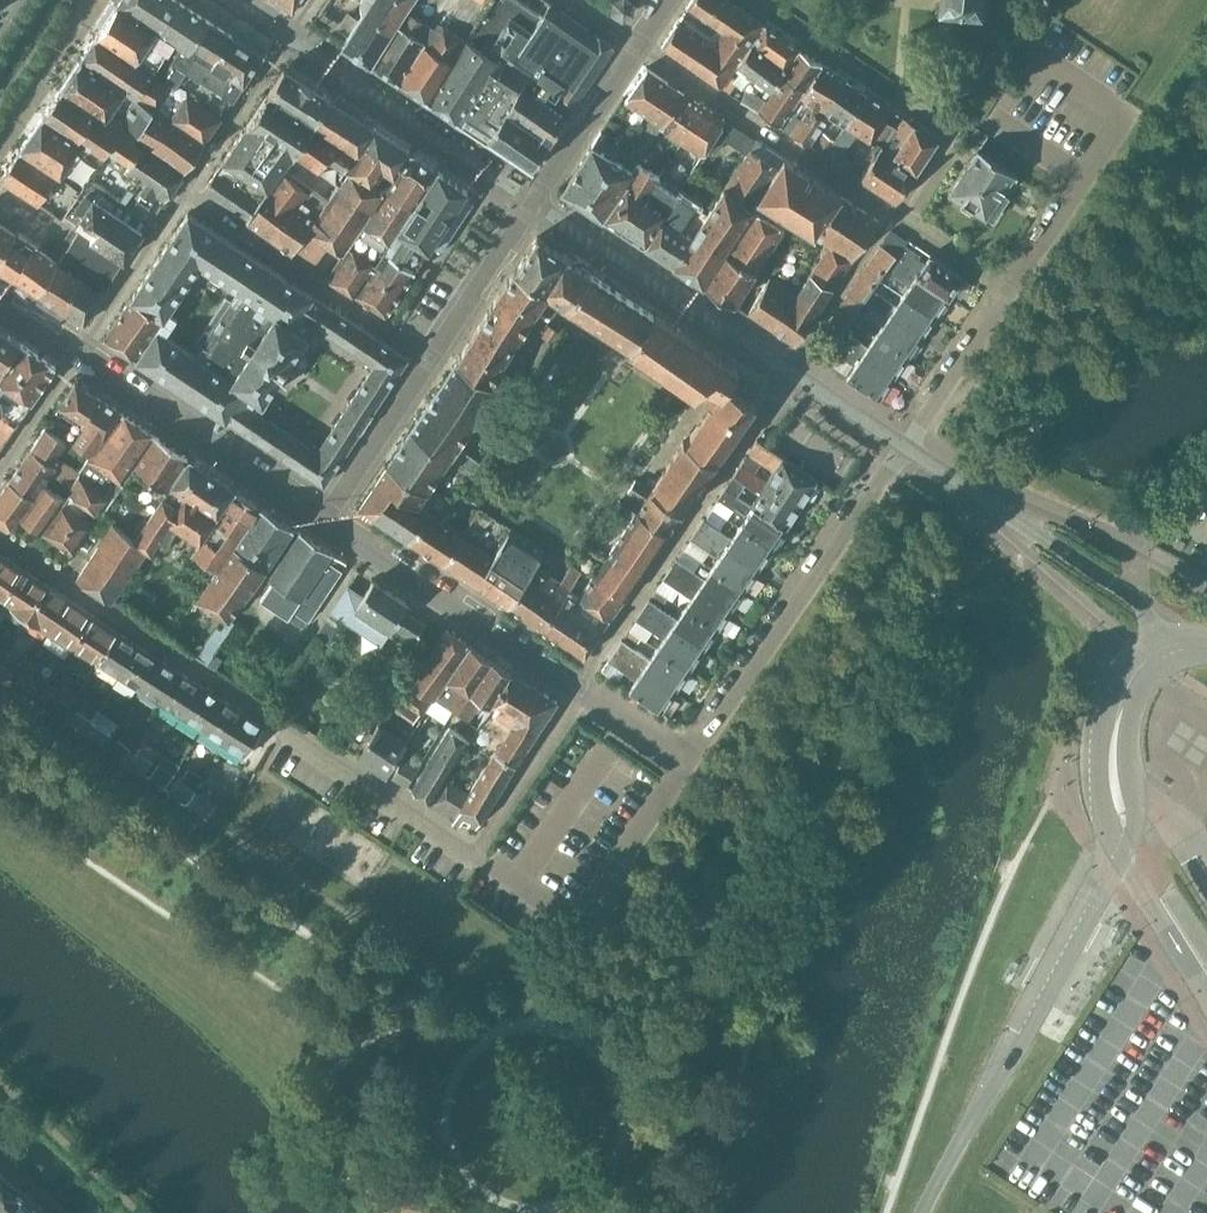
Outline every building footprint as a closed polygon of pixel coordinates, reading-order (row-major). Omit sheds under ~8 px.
[(118,2),(173,39),(193,9),(180,0),(120,0),(118,2)] [(295,12),(301,3),(298,1),(299,0),(276,0),(295,12)] [(363,1),(365,11),(358,21),(348,14),(339,27),(349,34),(343,43),(370,62),(411,0),(361,0),(363,1)] [(370,62),(398,81),(399,80),(400,81),(400,82),(426,99),(428,98),(429,99),(428,101),(429,101),(493,0),(411,0),(370,62)] [(546,0),(493,0),(429,101),(461,124),(463,121),(489,138),(488,140),(532,170),(567,119),(614,47),(596,34),(550,3),(546,0)] [(627,0),(619,0),(615,2),(615,10),(615,12),(622,18),(631,12),(632,4),(627,0)] [(661,46),(697,71),(721,87),(738,64),(737,63),(737,62),(751,43),(765,25),(727,0),(692,0),(688,7),(725,32),(713,48),(677,23),(661,46)] [(940,0),(934,5),(937,9),(942,5),(977,9),(982,13),(985,10),(981,5),(981,0),(940,0)] [(117,5),(97,32),(158,73),(170,52),(177,41),(173,39),(118,2),(117,5)] [(215,86),(225,72),(219,68),(213,64),(233,34),(210,20),(193,9),(173,39),(177,41),(170,52),(158,73),(222,116),(243,85),(233,77),(223,91),(215,86)] [(765,25),(751,44),(786,70),(801,50),(765,25)] [(222,116),(158,73),(97,32),(82,56),(156,106),(206,140),(222,116)] [(263,54),(233,34),(213,64),(219,68),(225,72),(233,77),(243,85),(263,54)] [(737,63),(738,64),(748,72),(746,75),(751,80),(754,76),(765,84),(762,87),(761,87),(755,93),(746,90),(742,101),(741,102),(756,110),(758,111),(786,70),(751,44),(737,62),(737,63)] [(801,50),(786,70),(758,111),(780,127),(801,94),(823,64),(801,50)] [(61,88),(59,89),(102,118),(101,120),(113,129),(114,128),(182,175),(204,143),(203,143),(206,140),(156,106),(82,56),(61,88)] [(844,79),(823,64),(801,94),(805,96),(827,111),(844,79)] [(330,100),(284,69),(223,162),(203,191),(248,222),(277,179),(330,100)] [(684,94),(646,69),(625,100),(644,114),(652,120),(662,127),(684,94)] [(844,79),(827,111),(830,113),(835,116),(846,124),(849,126),(869,95),(844,79)] [(1,179),(0,180),(38,206),(59,219),(59,220),(73,230),(80,234),(88,240),(89,238),(124,261),(182,175),(114,128),(113,129),(101,120),(102,118),(59,89),(44,114),(43,116),(21,148),(20,150),(1,179)] [(705,107),(684,94),(662,127),(683,140),(705,107)] [(869,95),(849,126),(858,132),(870,140),(883,121),(890,110),(891,109),(869,95)] [(805,96),(784,130),(808,146),(827,117),(832,121),(835,116),(830,113),(827,111),(805,96)] [(330,100),(293,155),(339,187),(349,172),(345,169),(373,128),(371,126),(330,100)] [(725,120),(705,107),(683,140),(703,153),(707,147),(718,130),(725,120)] [(893,156),(916,173),(937,141),(904,118),(896,130),(890,138),(901,145),(893,156)] [(647,149),(662,127),(652,120),(637,143),(647,149)] [(725,120),(718,130),(725,135),(732,125),(725,120)] [(883,121),(870,140),(881,146),(893,156),(901,145),(890,138),(896,130),(884,122),(883,121)] [(835,140),(825,155),(838,163),(858,132),(849,126),(846,124),(835,140)] [(718,130),(707,147),(717,153),(724,140),(747,155),(756,141),(732,125),(725,135),(718,130)] [(315,222),(310,230),(327,242),(344,253),(383,193),(389,184),(410,152),(373,128),(345,169),(349,172),(339,187),(330,201),(315,222)] [(977,128),(966,143),(977,150),(978,151),(979,150),(989,136),(977,128)] [(584,204),(612,159),(600,152),(610,138),(601,132),(562,190),(584,204)] [(825,155),(835,140),(824,133),(814,148),(825,155)] [(759,200),(779,168),(784,160),(756,141),(747,155),(724,191),(753,209),(754,210),(760,201),(759,200)] [(639,162),(640,160),(647,149),(637,143),(629,156),(639,162)] [(881,146),(860,177),(860,178),(897,202),(916,173),(893,156),(881,146)] [(978,151),(977,150),(975,152),(977,153),(950,193),(986,218),(986,217),(988,218),(989,216),(988,215),(1003,193),(1005,194),(1006,192),(1005,191),(1014,178),(1016,179),(1017,177),(979,150),(978,151)] [(383,193),(344,253),(327,278),(355,297),(370,272),(383,251),(386,252),(415,207),(412,205),(438,170),(410,152),(389,184),(383,193)] [(640,160),(639,162),(633,172),(604,218),(625,232),(659,178),(658,177),(660,174),(652,168),(658,160),(648,153),(642,162),(640,160)] [(604,218),(633,172),(612,159),(584,204),(604,218)] [(784,160),(779,168),(759,200),(760,201),(830,246),(832,244),(853,259),(865,242),(879,221),(784,159),(784,160)] [(659,178),(625,232),(649,248),(678,197),(681,192),(680,191),(686,181),(665,167),(660,174),(658,177),(659,178)] [(277,179),(248,222),(274,241),(284,225),(289,228),(299,212),(315,222),(330,201),(284,169),(277,179)] [(438,170),(412,205),(415,207),(386,252),(415,271),(432,246),(442,252),(474,203),(464,197),(468,191),(438,171),(438,170)] [(678,197),(649,248),(704,284),(706,285),(753,209),(724,191),(707,216),(678,197)] [(754,210),(753,209),(706,285),(734,303),(755,272),(784,229),(754,210)] [(310,230),(315,222),(299,212),(289,228),(284,225),(274,241),(292,253),(302,239),(307,233),(308,233),(310,230)] [(363,426),(364,427),(370,418),(368,418),(407,359),(312,295),(188,213),(131,297),(164,320),(158,329),(156,328),(136,358),(138,360),(137,361),(324,485),(363,426)] [(0,225),(0,270),(16,280),(36,250),(0,225)] [(73,230),(65,242),(72,246),(80,234),(73,230)] [(307,233),(302,239),(312,246),(320,252),(327,242),(310,230),(308,233),(307,233)] [(899,251),(901,252),(905,246),(909,241),(892,230),(885,240),(899,251)] [(123,263),(88,240),(80,234),(72,246),(61,262),(104,292),(123,263)] [(546,291),(568,259),(537,238),(514,271),(546,291)] [(302,239),(292,253),(302,260),(312,246),(302,239)] [(899,251),(885,240),(881,245),(897,255),(893,261),(886,271),(909,287),(902,297),(934,318),(948,298),(903,267),(907,261),(905,259),(907,256),(901,252),(899,251)] [(832,244),(830,246),(804,286),(818,296),(821,292),(827,297),(852,261),(853,259),(832,244)] [(897,255),(881,245),(860,276),(876,287),(886,271),(893,261),(897,255)] [(312,246),(302,260),(312,267),(321,253),(320,252),(312,246)] [(907,261),(903,267),(948,298),(962,278),(930,256),(925,264),(918,260),(920,256),(905,246),(901,252),(907,256),(905,259),(907,261)] [(36,250),(16,280),(38,295),(58,263),(39,249),(37,250),(36,250)] [(370,272),(355,297),(385,316),(414,274),(415,271),(386,252),(383,251),(370,272)] [(521,361),(559,301),(556,299),(557,298),(562,292),(566,295),(568,291),(575,295),(592,274),(568,259),(546,291),(495,368),(514,382),(515,380),(514,379),(524,363),(521,361)] [(82,279),(58,263),(38,295),(62,311),(82,279)] [(514,271),(457,359),(487,378),(495,368),(546,291),(514,271)] [(562,292),(557,298),(556,299),(559,301),(631,348),(630,349),(696,396),(700,389),(709,395),(705,401),(711,405),(686,441),(684,440),(651,490),(650,491),(681,513),(718,459),(753,404),(746,399),(746,400),(727,387),(737,371),(653,315),(592,274),(575,295),(568,291),(566,295),(562,292)] [(876,287),(860,276),(846,297),(862,307),(866,301),(873,290),(876,287)] [(104,295),(82,279),(62,311),(83,325),(104,295)] [(769,279),(747,312),(796,344),(813,319),(827,297),(821,292),(818,296),(804,286),(797,297),(769,279)] [(873,290),(866,301),(922,337),(934,318),(902,297),(896,305),(873,290)] [(164,320),(131,297),(104,338),(136,358),(156,328),(158,329),(164,320)] [(862,307),(846,297),(825,328),(836,335),(836,336),(840,339),(847,330),(853,320),(860,310),(862,307)] [(860,310),(853,320),(861,325),(867,315),(882,326),(876,335),(908,357),(922,337),(866,301),(862,307),(860,310)] [(840,339),(839,341),(894,377),(908,357),(876,335),(861,325),(853,320),(847,330),(840,339)] [(552,341),(559,331),(549,324),(542,334),(552,341)] [(20,344),(0,331),(0,375),(20,344)] [(839,341),(833,349),(856,365),(846,378),(879,400),(894,377),(839,341)] [(0,391),(0,415),(15,425),(56,369),(20,344),(0,375),(0,386),(2,388),(0,391)] [(457,447),(497,386),(507,392),(514,382),(495,368),(487,378),(457,359),(412,430),(451,456),(450,456),(473,472),(487,453),(471,442),(464,452),(457,447)] [(75,383),(57,411),(73,422),(65,435),(76,443),(81,438),(86,429),(80,425),(98,398),(75,383)] [(81,438),(76,443),(91,453),(87,460),(88,461),(89,462),(98,449),(122,414),(121,414),(98,398),(80,425),(86,429),(81,438)] [(156,437),(122,414),(98,449),(89,462),(88,461),(81,471),(104,488),(106,485),(120,493),(123,489),(122,487),(133,471),(156,437)] [(15,425),(0,415),(0,447),(15,425)] [(42,431),(10,482),(33,497),(42,483),(44,484),(51,473),(63,481),(58,488),(68,494),(66,499),(68,500),(74,491),(69,488),(79,473),(59,460),(70,444),(45,427),(42,431)] [(451,456),(412,430),(388,464),(428,491),(450,456),(451,456)] [(156,437),(133,471),(152,484),(143,498),(157,507),(189,460),(156,437)] [(799,506),(816,480),(782,458),(757,440),(749,452),(747,456),(741,465),(799,506)] [(135,540),(133,539),(124,552),(138,562),(146,550),(149,552),(158,537),(164,541),(175,526),(200,543),(234,490),(189,460),(157,507),(135,540)] [(428,491),(388,464),(359,509),(373,518),(392,488),(416,505),(418,506),(418,504),(428,491)] [(733,475),(724,489),(783,529),(799,506),(741,465),(733,475)] [(42,483),(33,497),(18,519),(41,535),(73,554),(91,526),(78,518),(86,506),(91,504),(104,514),(120,493),(106,485),(104,488),(81,471),(79,473),(69,488),(74,491),(68,500),(66,499),(44,484),(42,483)] [(650,491),(651,490),(636,480),(628,492),(644,502),(642,505),(637,513),(667,534),(681,513),(650,491)] [(10,482),(0,496),(0,527),(8,532),(18,519),(33,497),(10,482)] [(418,506),(416,505),(392,488),(373,518),(410,542),(431,513),(418,504),(418,506)] [(724,489),(717,499),(744,517),(738,526),(770,548),(783,529),(724,489)] [(234,490),(200,543),(192,554),(218,571),(233,549),(261,507),(234,490)] [(261,507),(233,549),(266,571),(294,529),(267,511),(261,507)] [(460,537),(443,564),(505,605),(533,563),(534,564),(545,549),(511,526),(510,527),(500,520),(493,531),(475,519),(482,508),(479,507),(462,534),(460,537)] [(462,534),(431,513),(410,542),(443,564),(460,537),(462,534)] [(637,513),(606,558),(594,575),(592,577),(624,599),(635,582),(667,534),(637,513)] [(704,519),(697,529),(756,570),(770,548),(738,526),(730,537),(704,519)] [(112,525),(79,577),(85,584),(111,602),(118,591),(138,562),(124,552),(133,539),(112,525)] [(697,529),(690,539),(717,557),(710,567),(743,589),(756,570),(697,529)] [(300,533),(270,579),(274,582),(260,602),(288,620),(289,619),(303,629),(308,622),(308,623),(342,572),(334,566),(339,559),(300,533)] [(233,549),(218,571),(197,601),(230,623),(245,603),(266,571),(233,549)] [(1,554),(0,554),(0,600),(3,602),(25,570),(1,554)] [(676,560),(670,569),(729,609),(743,589),(710,567),(703,578),(676,560)] [(533,563),(505,605),(541,629),(567,590),(569,591),(582,572),(572,565),(561,581),(537,566),(534,564),(533,563)] [(729,609),(670,569),(664,578),(690,597),(682,609),(715,630),(729,609)] [(48,585),(25,570),(3,602),(26,618),(48,585)] [(592,577),(578,597),(577,598),(609,620),(624,599),(592,577)] [(404,611),(409,605),(409,604),(374,581),(363,598),(348,588),(331,612),(382,645),(391,631),(397,635),(400,631),(415,641),(425,626),(404,611)] [(48,585),(26,618),(49,633),(71,601),(48,585)] [(567,590),(541,629),(582,658),(610,620),(609,620),(577,598),(578,597),(569,591),(567,590)] [(135,602),(118,591),(111,602),(128,613),(135,602)] [(677,617),(650,599),(642,610),(702,651),(715,630),(682,609),(677,617)] [(95,617),(71,601),(49,633),(73,649),(95,617)] [(642,610),(636,619),(663,638),(656,649),(688,671),(702,651),(642,610)] [(95,617),(73,649),(96,665),(98,663),(118,633),(95,617)] [(331,645),(339,632),(324,623),(316,635),(331,645)] [(435,698),(470,645),(446,629),(406,685),(432,703),(435,698)] [(118,633),(98,663),(121,678),(141,647),(118,633)] [(622,641),(615,650),(675,691),(688,671),(656,649),(649,659),(622,641)] [(206,642),(196,657),(207,664),(212,656),(217,649),(206,642)] [(457,713),(491,660),(470,645),(435,698),(446,705),(457,713)] [(141,647),(121,678),(141,690),(160,660),(141,647)] [(615,650),(609,660),(636,679),(629,689),(660,712),(675,691),(615,650)] [(212,656),(207,664),(216,671),(222,662),(212,656)] [(181,673),(160,660),(141,690),(161,704),(181,673)] [(491,660),(457,713),(469,721),(476,709),(481,701),(491,707),(512,674),(491,660)] [(0,662),(0,680),(8,685),(16,673),(0,662)] [(202,686),(181,673),(161,704),(182,717),(202,686)] [(486,715),(484,714),(477,725),(479,726),(493,735),(484,750),(492,754),(495,756),(496,755),(502,746),(538,689),(517,676),(513,674),(512,674),(491,707),(486,715)] [(36,688),(20,678),(13,688),(30,698),(36,688)] [(60,720),(74,699),(71,697),(73,694),(64,689),(62,692),(48,683),(35,703),(60,720)] [(405,685),(396,699),(421,716),(430,702),(405,685)] [(221,699),(202,686),(182,717),(202,730),(221,699)] [(502,746),(496,755),(514,768),(527,748),(526,748),(541,725),(557,701),(540,691),(538,689),(502,746)] [(221,699),(202,730),(222,743),(241,712),(221,699)] [(83,732),(91,720),(77,711),(69,723),(83,732)] [(264,726),(241,712),(222,743),(246,758),(264,726)] [(361,728),(347,748),(358,755),(387,774),(408,742),(379,723),(371,735),(361,728)] [(470,723),(463,736),(470,740),(478,727),(470,723)] [(109,735),(96,726),(89,736),(102,745),(109,735)] [(411,789),(411,790),(432,803),(448,779),(447,779),(470,740),(463,736),(449,727),(411,789)] [(131,749),(118,741),(111,751),(123,760),(131,749)] [(153,761),(138,751),(129,765),(144,775),(153,761)] [(460,808),(474,816),(468,827),(475,828),(476,827),(492,801),(514,768),(496,755),(495,756),(492,754),(478,773),(468,792),(460,808)] [(403,759),(392,777),(392,778),(406,787),(418,768),(403,759)] [(174,774),(159,764),(149,779),(164,789),(174,774)] [(189,768),(180,781),(178,779),(169,792),(186,803),(194,790),(192,789),(201,776),(189,768)] [(468,792),(448,779),(432,803),(455,817),(460,808),(468,792)] [(216,805),(196,792),(187,805),(208,818),(216,805)] [(20,1197),(4,1197),(0,1193),(0,1212),(35,1212),(20,1197)]
